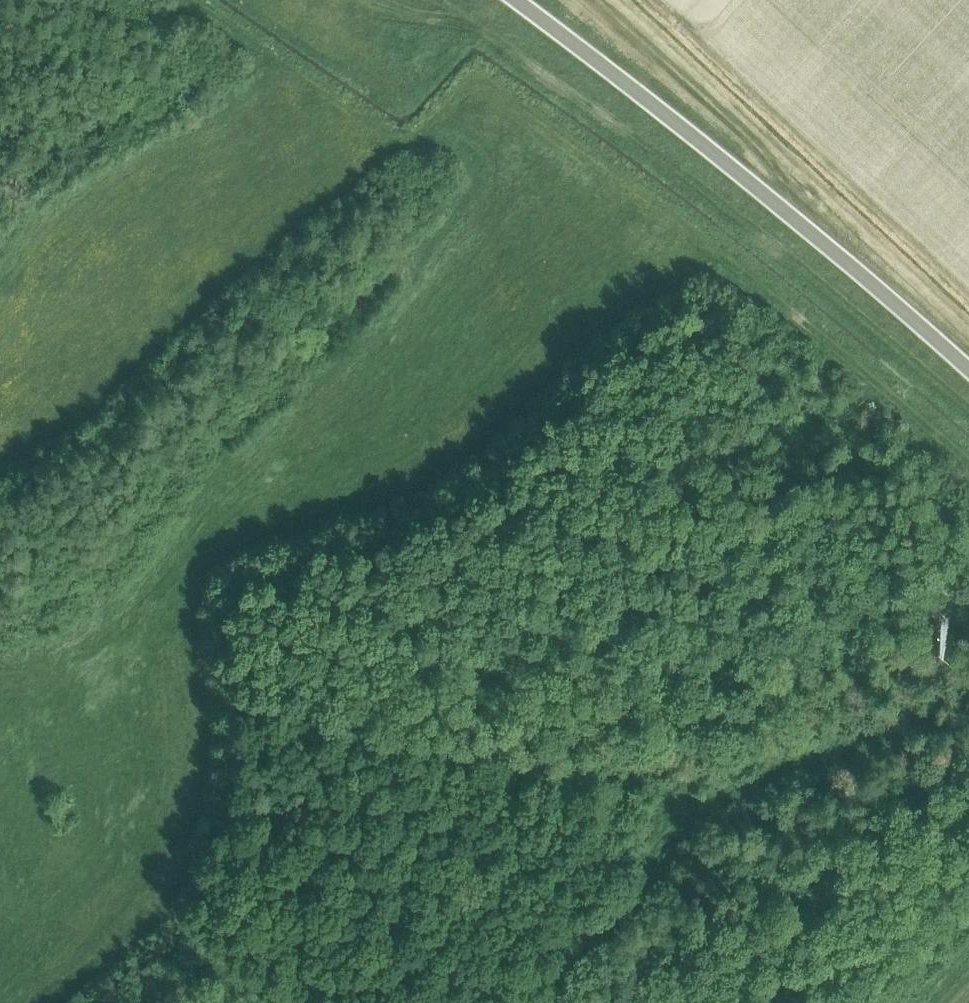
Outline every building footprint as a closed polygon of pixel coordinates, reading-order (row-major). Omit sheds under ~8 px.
[(929,606),(933,617),(952,610),(948,599),(929,606)]
